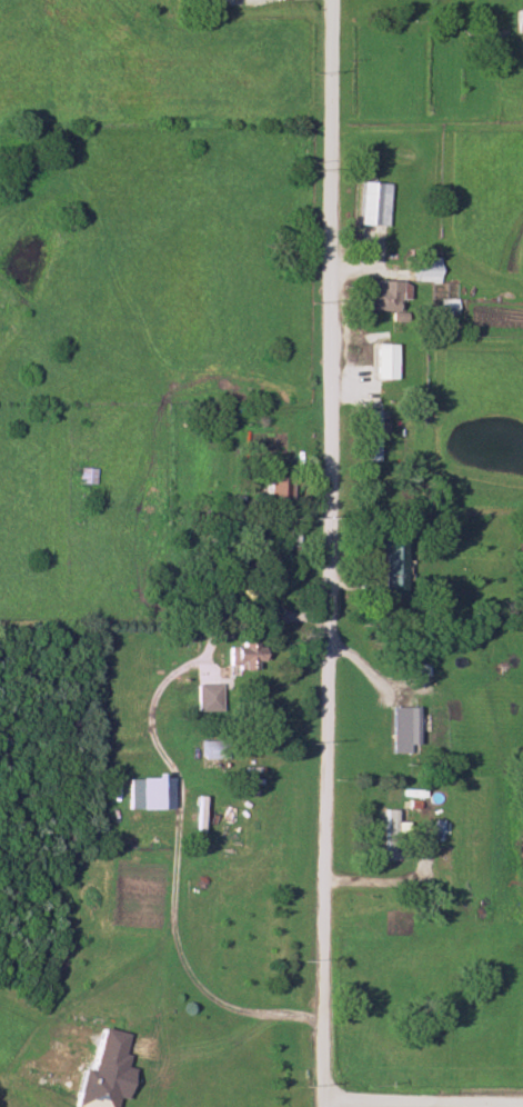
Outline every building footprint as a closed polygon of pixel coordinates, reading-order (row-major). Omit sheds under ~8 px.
[(514,10),(514,34),(522,34),(522,10),(514,10)] [(386,226),(386,183),(357,183),(357,226),(386,226)] [(413,282),(437,282),(437,258),(413,258),(413,282)] [(364,312),(396,312),(396,281),(364,281),(364,312)] [(391,380),(391,345),(370,345),(370,380),(391,380)] [(362,460),(373,460),(373,411),(362,411),(362,460)] [(80,485),(96,485),(96,467),(80,467),(80,485)] [(259,503),(285,503),(285,475),(259,475),(259,503)] [(379,554),(379,595),(400,595),(400,537),(369,537),(369,554),(379,554)] [(228,665),(257,665),(257,636),(238,636),(238,645),(229,645),(228,665)] [(426,660),(412,660),(412,675),(426,675),(426,660)] [(218,684),(194,684),(194,710),(218,710),(218,684)] [(404,697),(404,748),(415,748),(415,697),(404,697)] [(201,757),(220,756),(219,740),(200,741),(201,757)] [(127,808),(171,808),(171,776),(127,776),(127,808)] [(394,808),(381,808),(381,859),(394,859),(394,808)]
